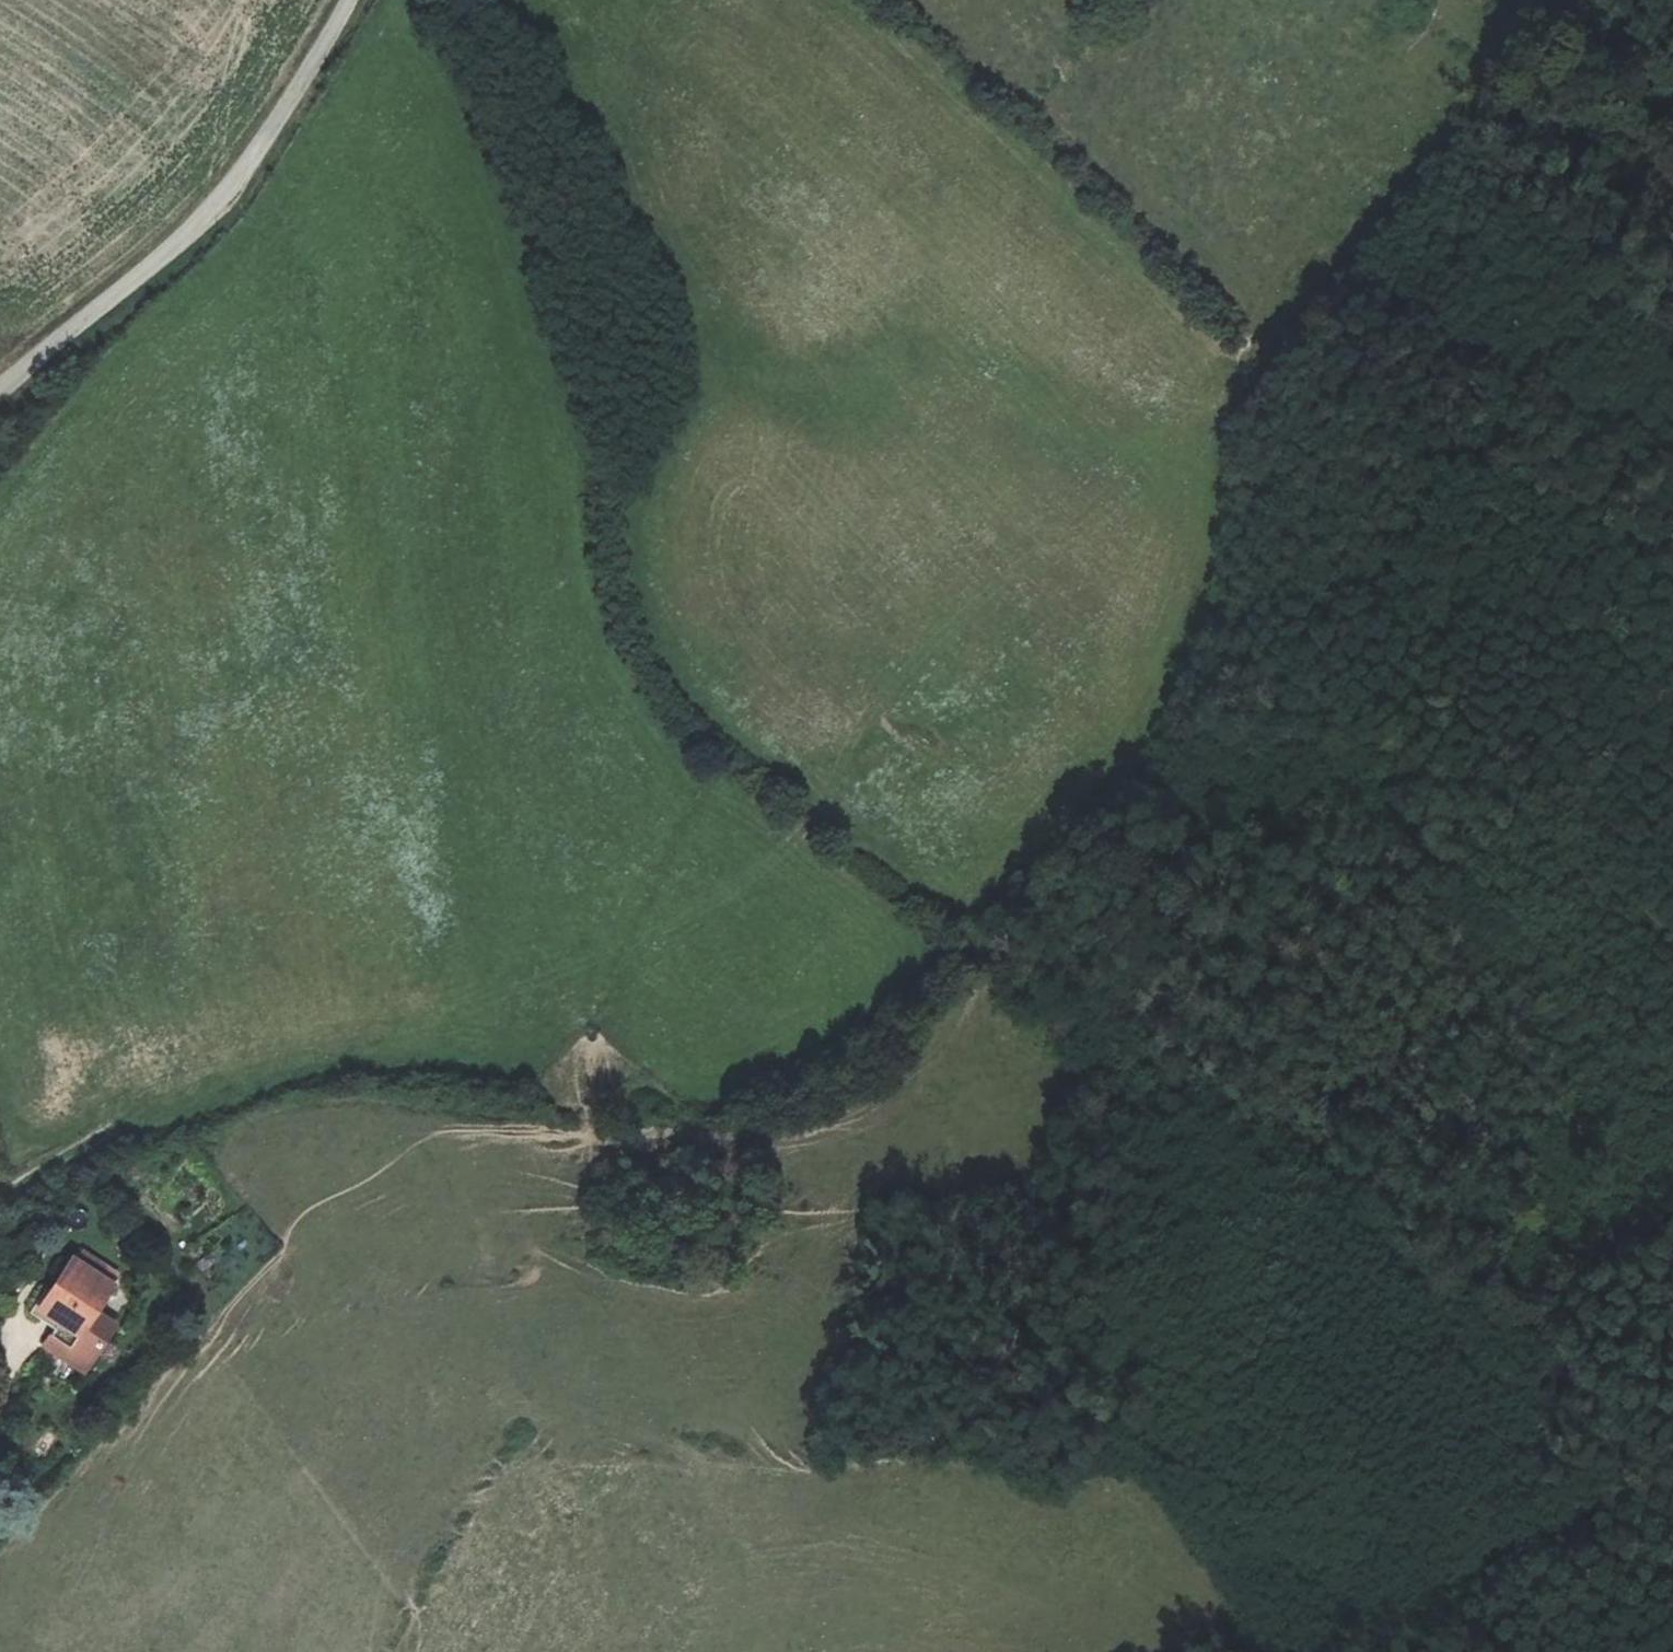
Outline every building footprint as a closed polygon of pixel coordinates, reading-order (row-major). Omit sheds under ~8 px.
[(115,1290),(76,1263),(40,1313),(79,1338),(115,1290)] [(44,1458),(59,1439),(46,1429),(31,1448),(44,1458)]
